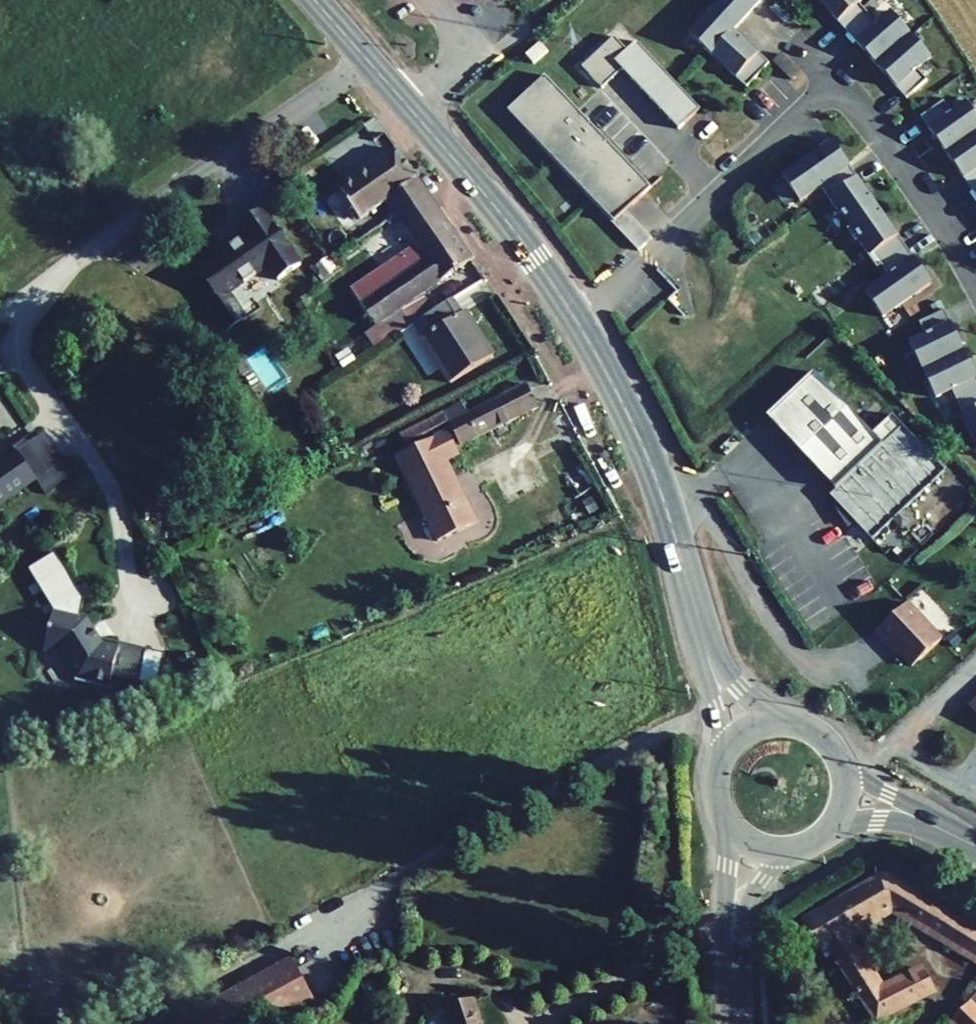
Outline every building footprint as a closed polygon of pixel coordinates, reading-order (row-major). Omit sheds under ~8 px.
[(761,0),(719,0),(689,33),(747,86),(769,62),(734,30),(761,0)] [(862,0),(820,0),(906,97),(927,79),(918,68),(931,56),(891,11),(877,23),(859,2),(862,0)] [(679,127),(700,107),(637,39),(627,48),(614,34),(582,65),(602,86),(622,67),(679,127)] [(651,188),(545,75),(508,110),(593,201),(605,189),(625,211),(651,188)] [(162,97),(153,105),(159,112),(169,104),(162,97)] [(967,103),(952,113),(944,102),(921,118),(975,196),(975,116),(967,103)] [(408,167),(388,139),(337,177),(356,205),(377,190),(408,167)] [(864,293),(882,318),(931,285),(833,142),(782,177),(800,203),(821,188),(839,215),(841,213),(860,240),(858,242),(877,269),(881,266),(888,277),(864,293)] [(422,186),(408,167),(377,190),(383,198),(390,207),(422,186)] [(356,205),(337,177),(332,180),(352,208),(356,205)] [(464,249),(422,186),(390,207),(387,209),(416,250),(363,285),(357,276),(345,284),(365,314),(464,249)] [(625,211),(605,189),(593,201),(613,223),(639,250),(651,239),(625,211)] [(445,296),(408,318),(440,375),(483,349),(457,302),(451,306),(445,296)] [(975,450),(975,377),(944,312),(919,324),(925,337),(909,345),(935,399),(951,391),(963,416),(960,417),(975,450)] [(872,431),(813,370),(766,415),(834,487),(829,491),(875,539),(946,472),(891,414),(872,431)] [(452,436),(530,399),(517,375),(460,403),(457,395),(396,425),(401,436),(443,416),(452,436)] [(451,446),(441,422),(403,440),(418,475),(404,481),(428,534),(466,516),(438,453),(451,446)] [(403,440),(389,447),(404,481),(418,475),(403,440)] [(15,448),(2,457),(20,485),(34,476),(15,448)] [(20,485),(2,457),(0,458),(0,498),(20,485)] [(78,607),(55,602),(54,606),(51,606),(45,631),(46,631),(43,645),(58,649),(72,673),(71,677),(105,686),(108,673),(115,644),(96,639),(89,627),(91,625),(85,614),(77,612),(78,607)] [(941,639),(907,602),(875,632),(887,645),(889,642),(912,666),(941,639)] [(98,636),(91,625),(89,627),(96,639),(115,644),(108,673),(134,680),(143,647),(98,636)] [(794,919),(813,949),(822,944),(867,1014),(921,986),(911,963),(875,982),(866,966),(860,969),(840,933),(883,908),(971,962),(975,960),(975,935),(869,872),(794,919)] [(291,953),(162,1023),(256,1023),(313,993),(291,953)] [(472,990),(444,1000),(453,1023),(483,1023),(472,990)] [(947,1020),(950,1023),(975,1023),(975,1011),(965,1000),(947,1020)]
